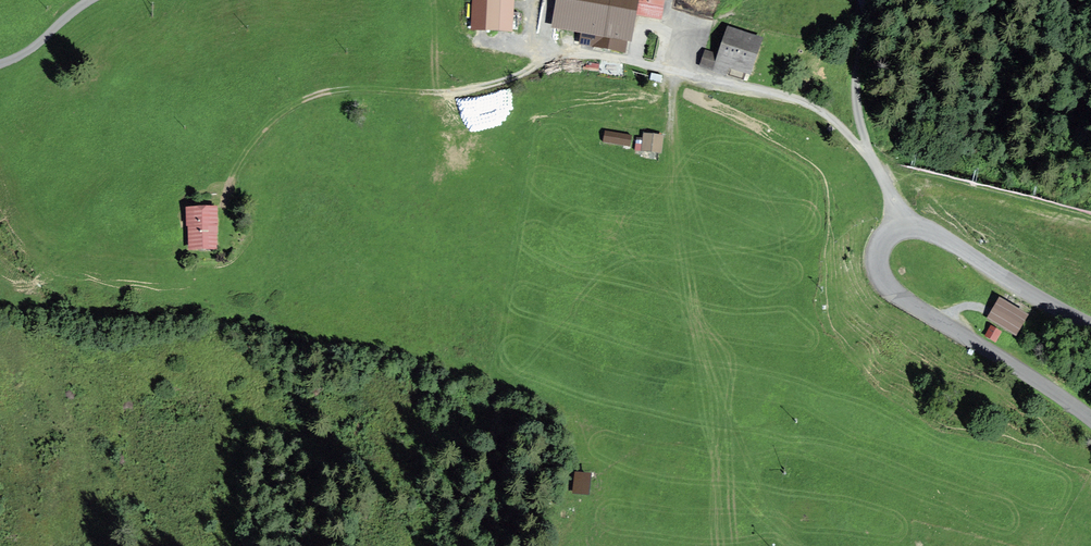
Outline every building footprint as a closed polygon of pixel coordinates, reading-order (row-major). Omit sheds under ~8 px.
[(472,30),(510,33),(512,0),(474,0),(472,30)] [(553,28),(630,43),(635,15),(659,20),(663,0),(559,0),(553,28)] [(760,42),(728,31),(719,57),(706,53),(701,67),(726,75),(728,68),(749,75),(760,42)] [(629,146),(631,137),(605,133),(604,142),(629,146)] [(660,153),(662,138),(644,135),(643,140),(637,139),(636,150),(660,153)] [(215,211),(188,211),(189,251),(216,251),(215,211)] [(1000,299),(989,316),(1016,332),(1026,315),(1000,299)] [(1000,331),(992,326),(986,336),(994,340),(1000,331)]
